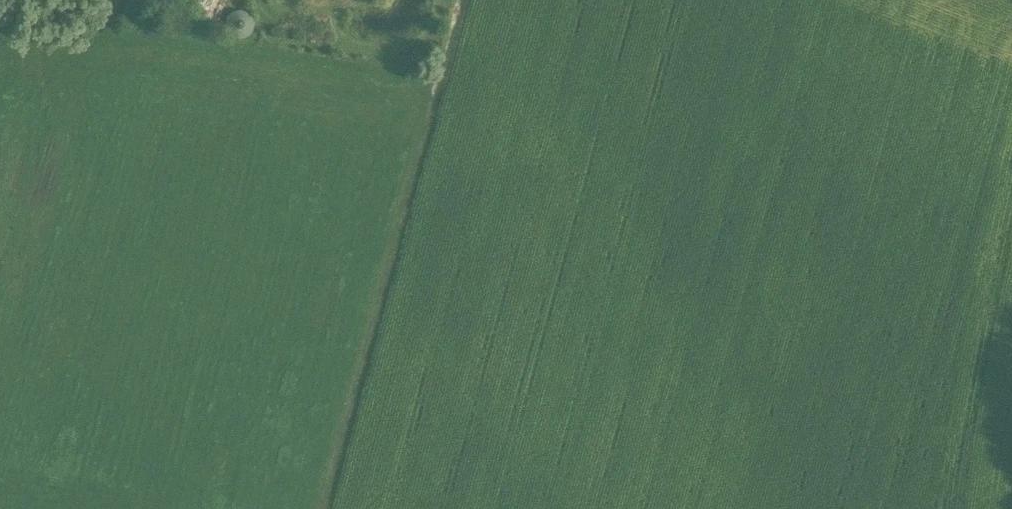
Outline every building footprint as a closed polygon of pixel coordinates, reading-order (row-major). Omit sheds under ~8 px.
[(212,12),(220,0),(193,0),(212,12)]
